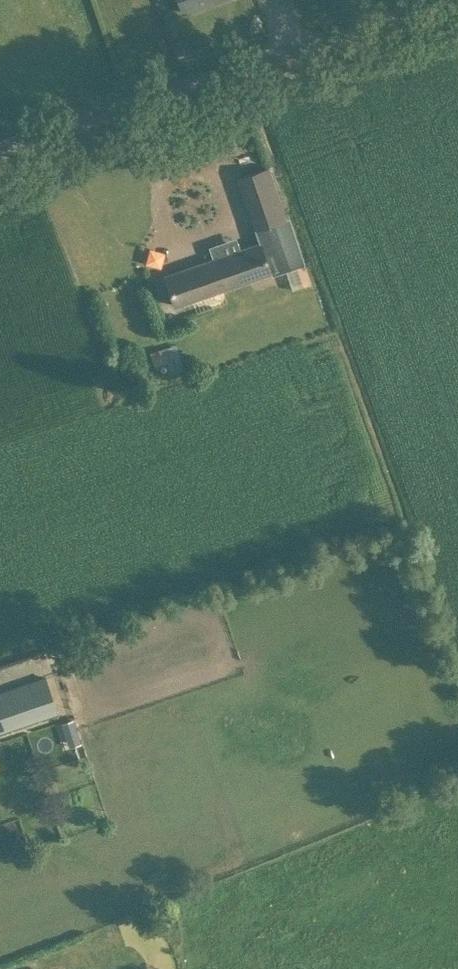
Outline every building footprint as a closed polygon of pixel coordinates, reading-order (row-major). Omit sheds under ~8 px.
[(183,12),(216,0),(179,0),(183,12)] [(296,263),(303,285),(311,283),(289,217),(286,218),(269,167),(238,177),(255,228),(270,223),(284,266),(296,263)] [(166,276),(176,304),(270,270),(260,243),(166,276)] [(164,347),(150,351),(154,365),(168,361),(164,347)] [(47,676),(0,692),(0,731),(58,711),(47,676)] [(67,722),(61,725),(65,736),(71,733),(67,722)] [(19,835),(11,838),(16,851),(24,848),(19,835)]
